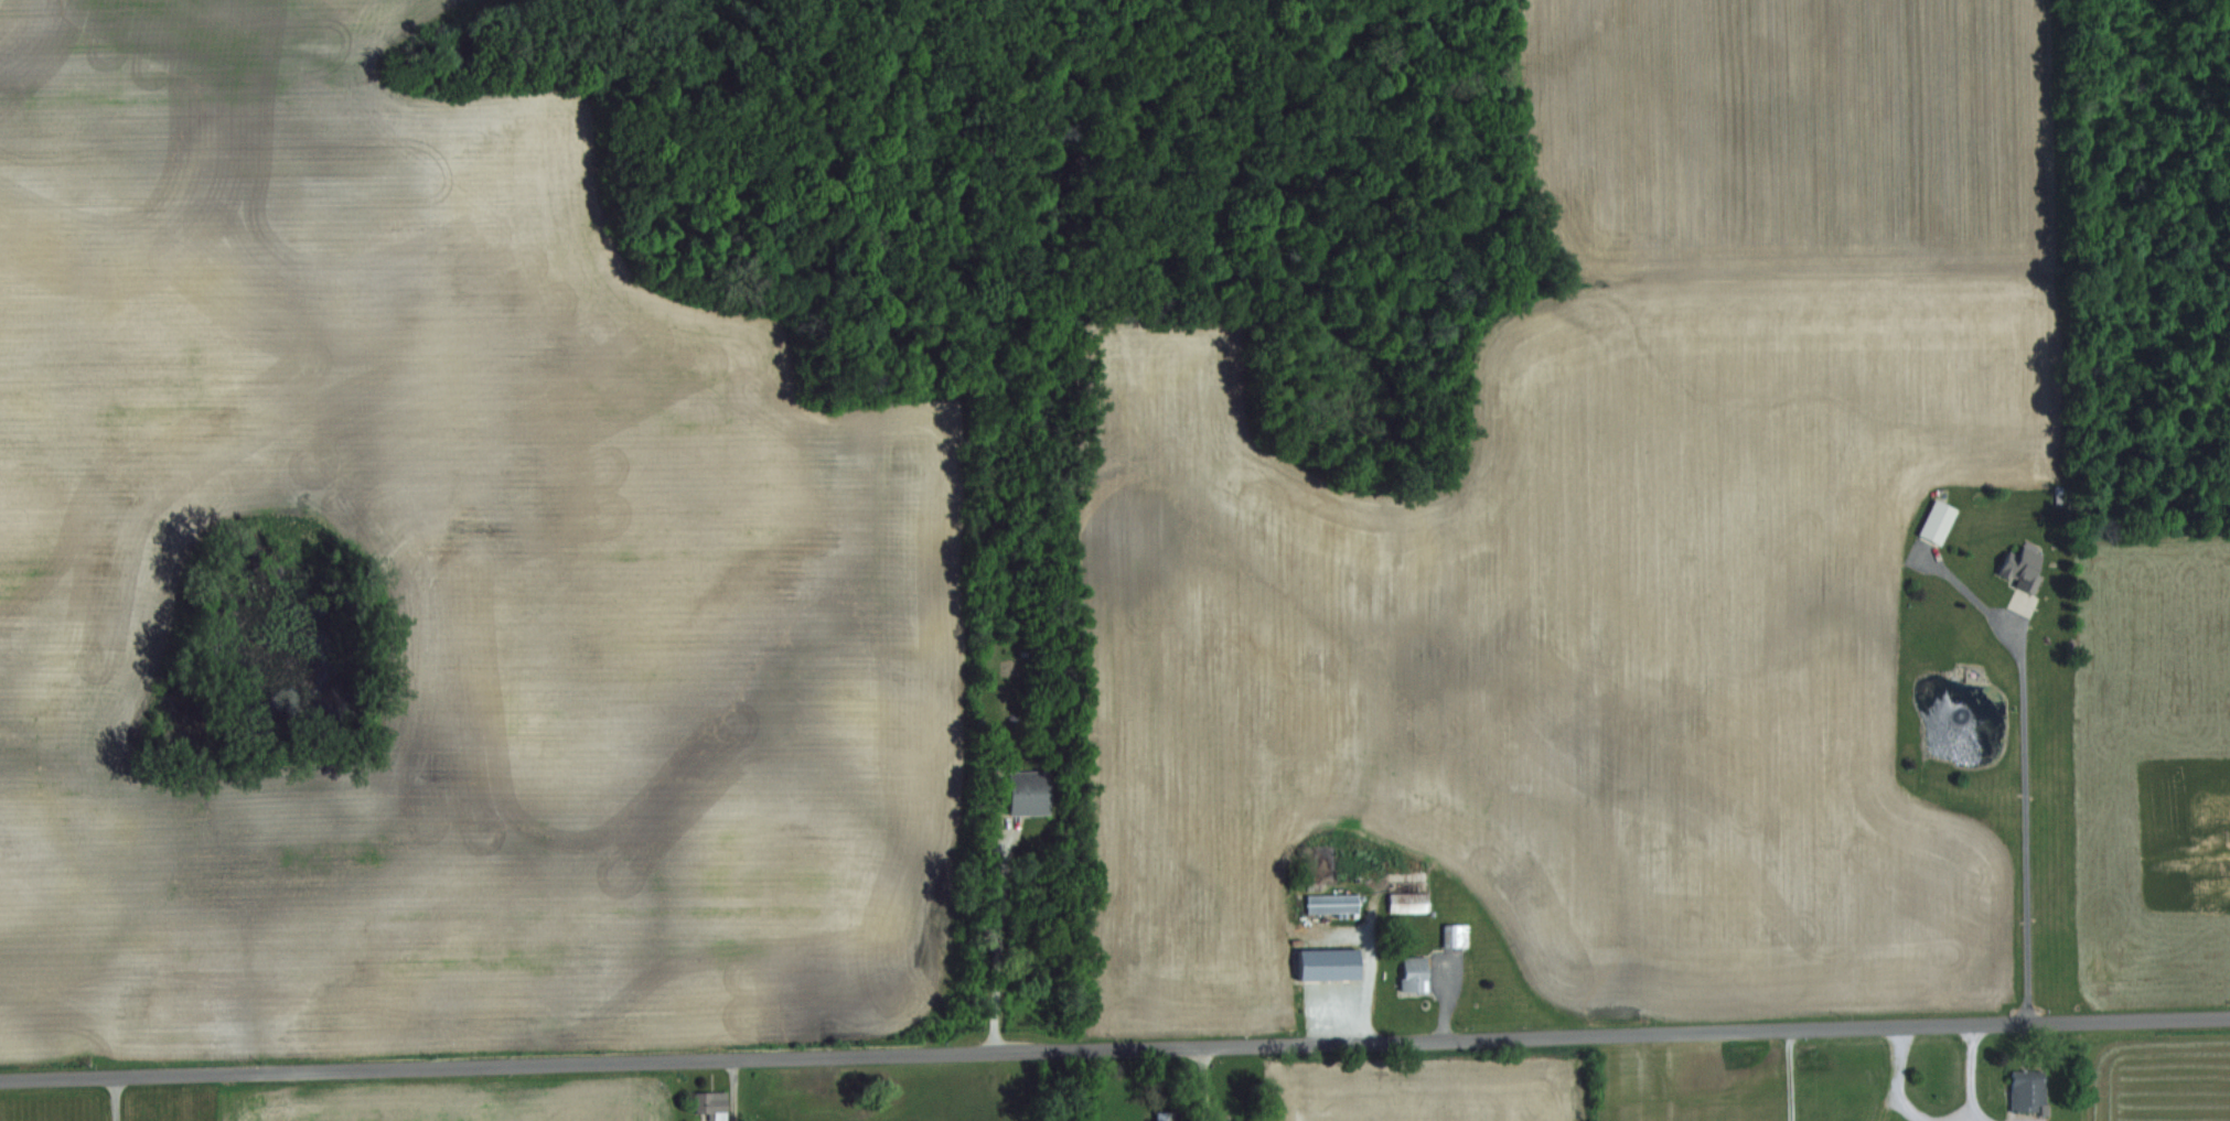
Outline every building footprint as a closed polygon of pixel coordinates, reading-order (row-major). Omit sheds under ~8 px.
[(1913,535),(1935,547),(1955,512),(1932,499),(1913,535)] [(2038,577),(2030,574),(2038,553),(2009,542),(1995,580),(2032,594),(2038,577)] [(1004,771),(1004,815),(1047,815),(1047,771),(1004,771)] [(1426,913),(1426,893),(1386,893),(1386,913),(1426,913)] [(1359,894),(1302,894),(1302,914),(1359,914),(1359,894)] [(1421,957),(1398,957),(1398,992),(1421,992),(1421,957)] [(2008,1070),(2008,1114),(2046,1114),(2046,1070),(2008,1070)] [(709,1120),(725,1120),(725,1090),(696,1090),(696,1113),(709,1113),(709,1120)]
